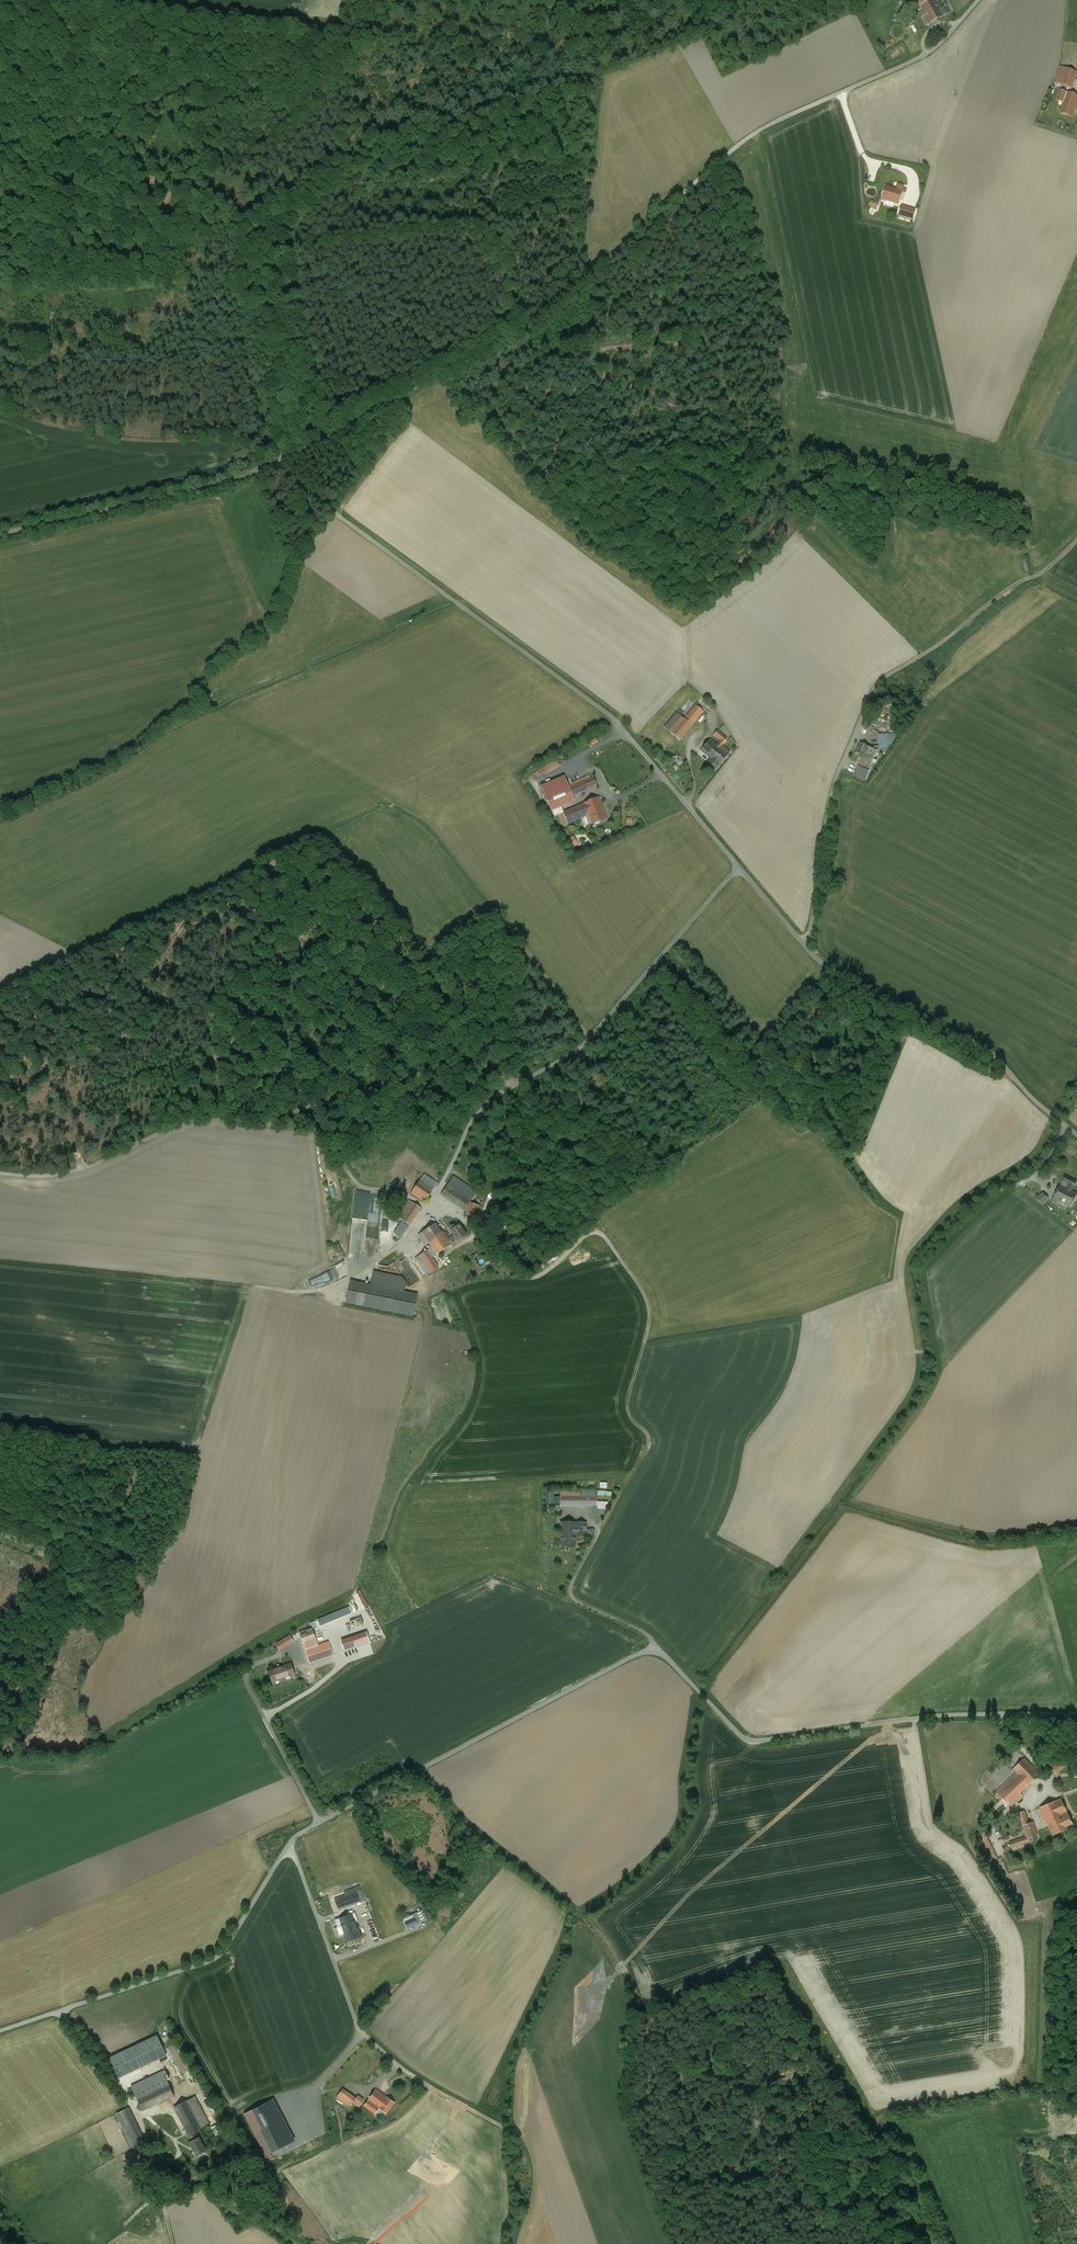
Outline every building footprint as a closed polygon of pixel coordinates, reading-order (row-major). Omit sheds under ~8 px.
[(924,12),(937,5),(934,0),(918,0),(924,12)] [(937,5),(924,12),(926,15),(921,18),(926,26),(943,16),(940,10),(937,5)] [(947,6),(940,10),(943,16),(950,13),(947,6)] [(1076,73),(1059,67),(1054,81),(1072,87),(1076,73)] [(1067,93),(1059,90),(1056,100),(1064,102),(1067,93)] [(1067,93),(1064,102),(1060,112),(1072,116),(1076,102),(1076,96),(1067,93)] [(904,186),(894,184),(892,188),(886,186),(885,189),(883,189),(881,195),(883,196),(882,199),(898,204),(904,186)] [(879,203),(871,201),(869,205),(875,207),(875,209),(877,209),(879,203)] [(915,210),(902,206),(899,216),(912,220),(915,210)] [(696,705),(684,719),(692,725),(703,712),(696,705)] [(872,715),(870,722),(883,727),(885,720),(872,715)] [(683,718),(671,733),(680,740),(692,726),(692,725),(684,719),(683,718)] [(717,731),(701,751),(710,759),(719,748),(721,749),(723,747),(722,746),(727,739),(717,731)] [(896,734),(879,735),(879,747),(890,746),(896,734)] [(878,751),(860,743),(856,753),(860,754),(859,757),(862,758),(872,763),(878,751)] [(721,749),(719,748),(710,759),(714,762),(711,765),(715,769),(727,754),(721,749)] [(671,756),(679,765),(684,761),(676,752),(671,756)] [(862,758),(855,775),(866,780),(871,768),(870,768),(872,763),(862,758)] [(544,774),(560,766),(556,760),(532,772),(534,777),(544,772),(544,774)] [(568,785),(569,788),(590,778),(589,776),(568,785)] [(548,784),(550,788),(566,781),(564,777),(548,784)] [(590,778),(569,788),(573,797),(597,787),(593,777),(590,778)] [(566,781),(550,788),(548,784),(541,787),(550,808),(560,804),(573,798),(573,797),(569,788),(568,785),(566,781)] [(573,798),(560,804),(561,807),(574,801),(573,798)] [(606,818),(598,798),(584,804),(588,815),(584,817),(586,824),(590,822),(591,824),(606,818)] [(561,807),(560,804),(550,808),(551,811),(552,810),(557,808),(560,814),(563,812),(561,807)] [(560,814),(559,815),(563,826),(584,817),(588,815),(584,804),(563,812),(560,814)] [(565,840),(570,849),(578,845),(573,835),(565,840)] [(329,1172),(324,1173),(327,1184),(332,1183),(329,1172)] [(424,1174),(422,1177),(436,1186),(438,1184),(424,1174)] [(477,1192),(453,1176),(441,1195),(464,1210),(477,1192)] [(1076,1182),(1065,1176),(1062,1181),(1069,1184),(1074,1186),(1076,1182)] [(436,1186),(422,1177),(411,1194),(425,1203),(436,1186)] [(1060,1186),(1054,1198),(1059,1201),(1062,1202),(1068,1190),(1066,1189),(1060,1186)] [(1071,1191),(1068,1190),(1062,1202),(1071,1206),(1076,1194),(1071,1191)] [(355,1191),(354,1215),(364,1215),(364,1212),(367,1213),(367,1211),(369,1211),(370,1191),(355,1191)] [(1043,1194),(1037,1201),(1043,1205),(1048,1199),(1043,1194)] [(482,1207),(470,1203),(467,1214),(479,1218),(482,1207)] [(404,1219),(403,1220),(409,1225),(421,1208),(414,1204),(404,1219)] [(403,1220),(404,1219),(403,1218),(394,1231),(402,1236),(409,1225),(403,1220)] [(441,1233),(436,1224),(423,1232),(430,1243),(429,1243),(436,1255),(451,1245),(451,1244),(454,1241),(451,1237),(447,1239),(442,1232),(441,1233)] [(466,1236),(459,1225),(451,1230),(454,1235),(451,1237),(454,1241),(457,1240),(458,1241),(466,1236)] [(438,1267),(427,1250),(419,1256),(431,1272),(438,1267)] [(431,1272),(419,1256),(415,1259),(427,1275),(431,1272)] [(374,1271),(371,1285),(404,1292),(406,1283),(402,1277),(374,1271)] [(371,1285),(351,1281),(347,1298),(414,1312),(417,1295),(404,1292),(371,1285)] [(580,1495),(561,1495),(561,1505),(596,1505),(596,1495),(580,1495)] [(586,1523),(561,1523),(560,1532),(560,1533),(576,1534),(576,1536),(586,1536),(586,1523)] [(576,1534),(560,1533),(560,1545),(575,1545),(576,1536),(576,1534)] [(349,1607),(317,1620),(320,1626),(352,1613),(349,1607)] [(317,1646),(312,1628),(299,1632),(309,1663),(332,1655),(327,1642),(317,1646)] [(289,1636),(276,1644),(277,1647),(279,1650),(293,1642),(289,1636)] [(290,1664),(268,1671),(272,1682),(285,1678),(284,1677),(294,1674),(290,1664)] [(1041,1730),(1040,1730),(1039,1730),(1037,1730),(1036,1731),(1035,1731),(1034,1732),(1033,1733),(1033,1734),(1032,1735),(1032,1736),(1031,1737),(1031,1738),(1031,1740),(1032,1741),(1032,1742),(1033,1743),(1033,1744),(1034,1745),(1035,1746),(1036,1746),(1037,1747),(1039,1747),(1040,1747),(1041,1747),(1042,1747),(1043,1746),(1044,1746),(1045,1745),(1046,1744),(1047,1743),(1047,1742),(1048,1741),(1048,1740),(1048,1738),(1048,1737),(1048,1736),(1047,1735),(1047,1734),(1046,1733),(1045,1732),(1044,1731),(1043,1731),(1042,1730),(1041,1730)] [(1067,1755),(1051,1767),(1055,1773),(1058,1770),(1071,1761),(1067,1755)] [(1040,1774),(1025,1758),(1014,1769),(1015,1771),(1019,1775),(1014,1780),(1024,1790),(1040,1774)] [(1015,1771),(1002,1783),(1004,1784),(996,1792),(999,1794),(1003,1790),(1014,1780),(1019,1775),(1015,1771)] [(1024,1790),(1014,1780),(1003,1790),(1013,1801),(1024,1790)] [(1013,1801),(1003,1790),(999,1794),(1009,1805),(1013,1801)] [(1060,1799),(1040,1808),(1046,1821),(1066,1812),(1060,1799)] [(1024,1811),(1018,1813),(1023,1825),(1028,1824),(1024,1811)] [(1066,1812),(1046,1821),(1053,1835),(1073,1826),(1066,1812)] [(1028,1824),(1023,1825),(1024,1831),(1026,1837),(1027,1839),(1037,1836),(1032,1822),(1028,1824)] [(1026,1837),(1015,1840),(1017,1846),(1028,1842),(1027,1839),(1026,1837)] [(988,1839),(981,1842),(990,1860),(997,1857),(988,1839)] [(1048,1864),(1054,1862),(1051,1852),(1045,1854),(1048,1864)] [(360,1890),(358,1887),(344,1892),(345,1895),(352,1893),(356,1903),(363,1900),(360,1890)] [(345,1895),(335,1899),(339,1909),(356,1903),(352,1893),(345,1895)] [(352,1914),(338,1918),(341,1926),(341,1927),(355,1922),(353,1917),(352,1914)] [(414,1918),(404,1922),(407,1928),(416,1924),(414,1918)] [(355,1922),(341,1927),(344,1934),(346,1941),(360,1937),(355,1922)] [(157,2034),(108,2057),(118,2078),(167,2055),(157,2034)] [(163,2071),(131,2085),(142,2110),(174,2095),(163,2071)] [(356,2098),(343,2089),(337,2097),(350,2107),(356,2098)] [(376,2089),(364,2106),(375,2114),(379,2108),(387,2097),(376,2089)] [(209,2124),(195,2097),(187,2100),(201,2128),(209,2124)] [(387,2097),(379,2108),(386,2113),(394,2103),(387,2097)] [(273,2099),(244,2114),(265,2155),(294,2141),(273,2099)] [(201,2128),(187,2100),(174,2107),(188,2134),(194,2132),(196,2131),(201,2128)] [(129,2108),(116,2114),(133,2149),(146,2142),(129,2108)] [(205,2151),(196,2132),(195,2133),(194,2132),(188,2134),(191,2141),(189,2142),(194,2151),(192,2152),(194,2157),(205,2151)]
